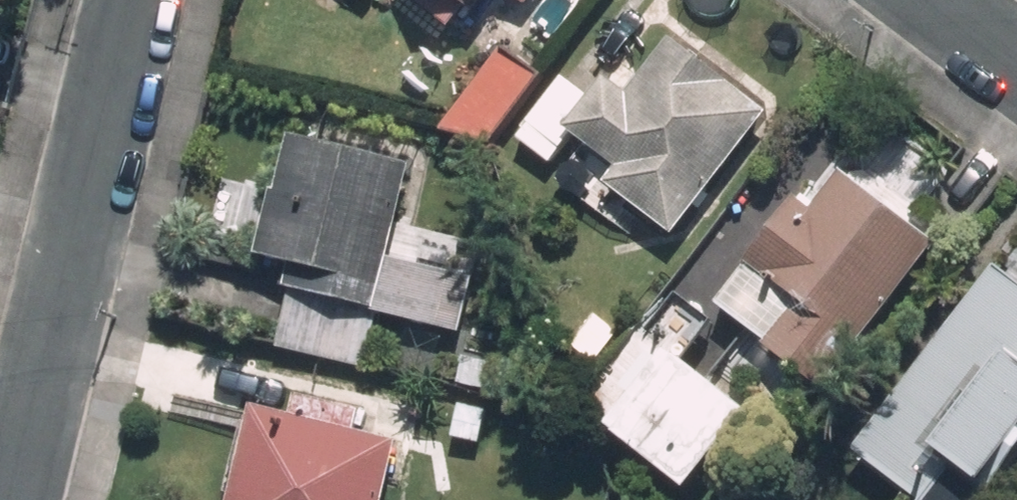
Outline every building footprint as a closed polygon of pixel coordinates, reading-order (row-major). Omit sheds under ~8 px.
[(444,29),(460,9),(466,13),(476,0),(408,0),(444,29)] [(670,236),(765,112),(668,37),(624,94),(600,78),(586,97),(561,77),(515,138),(550,164),(572,135),(613,167),(601,183),(670,236)] [(501,43),(440,122),(492,135),(540,74),(501,43)] [(408,159),(283,130),(269,186),(263,184),(247,250),(286,260),(279,285),(291,287),(278,344),(362,365),(375,312),(458,331),(472,274),(384,253),(408,159)] [(815,391),(929,243),(837,172),(807,210),(789,196),(739,262),(789,302),(755,345),(815,391)] [(993,271),(881,416),(940,461),(915,492),(923,499),(992,499),(1016,467),(1016,290),(993,271)] [(680,492),(743,413),(681,363),(713,324),(679,297),(645,339),(634,331),(576,403),(603,424),(599,427),(680,492)] [(589,363),(615,329),(593,313),(567,345),(589,363)] [(241,404),(219,499),(380,499),(394,439),(350,430),(355,409),(290,393),(285,414),(241,404)] [(474,445),(483,408),(454,402),(447,439),(474,445)]
